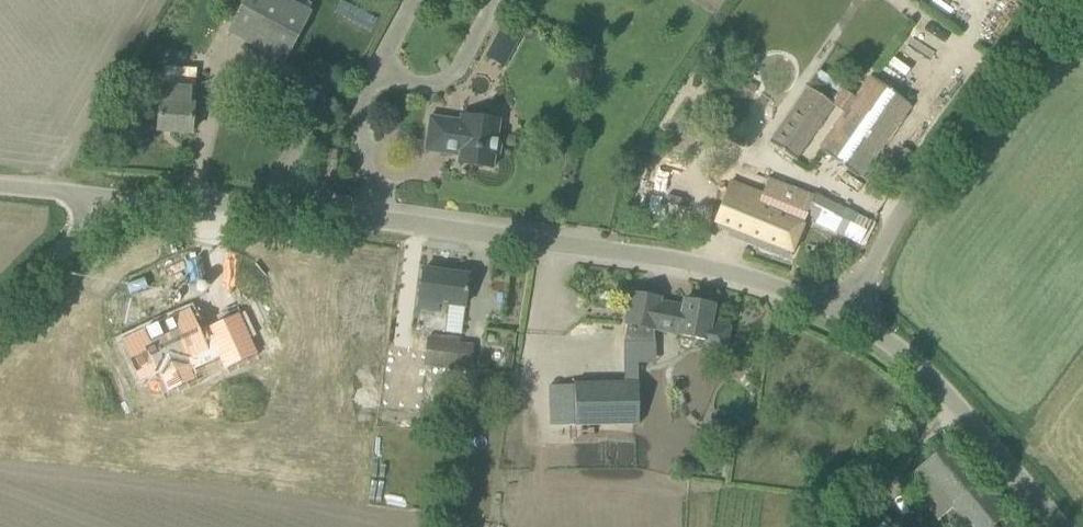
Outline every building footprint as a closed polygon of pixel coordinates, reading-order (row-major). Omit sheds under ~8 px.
[(227,32),(285,63),(312,13),(288,0),(244,0),(227,32)] [(158,131),(191,134),(196,87),(195,87),(196,69),(166,66),(164,84),(163,84),(162,102),(161,102),(158,131)] [(909,104),(891,91),(871,77),(856,98),(844,89),(832,106),(844,115),(820,149),(858,176),(909,104)] [(808,89),(769,143),(793,161),(832,106),(808,89)] [(430,116),(428,129),(425,151),(459,156),(458,163),(493,168),(495,154),(500,155),(502,138),(498,137),(500,121),(465,116),(464,121),(430,116)] [(322,149),(321,161),(337,162),(338,150),(322,149)] [(813,196),(769,179),(763,195),(731,183),(714,229),(717,230),(719,226),(731,231),(730,235),(789,258),(813,196)] [(817,195),(806,219),(837,233),(848,209),(817,195)] [(465,311),(469,275),(423,269),(416,329),(445,332),(447,309),(465,311)] [(628,325),(624,342),(654,342),(656,330),(678,334),(678,335),(706,340),(705,348),(725,352),(730,328),(710,324),(714,305),(696,302),(685,300),(684,306),(660,302),(661,298),(632,293),(626,324),(628,325)] [(257,354),(239,314),(208,328),(208,326),(206,327),(198,331),(189,311),(123,342),(141,380),(159,371),(184,360),(190,372),(191,371),(220,358),(225,368),(257,354)] [(411,365),(469,373),(473,345),(459,343),(459,339),(415,334),(411,365)] [(637,382),(574,383),(575,427),(638,426),(637,382)] [(949,442),(905,479),(944,526),(1020,526),(949,442)]
